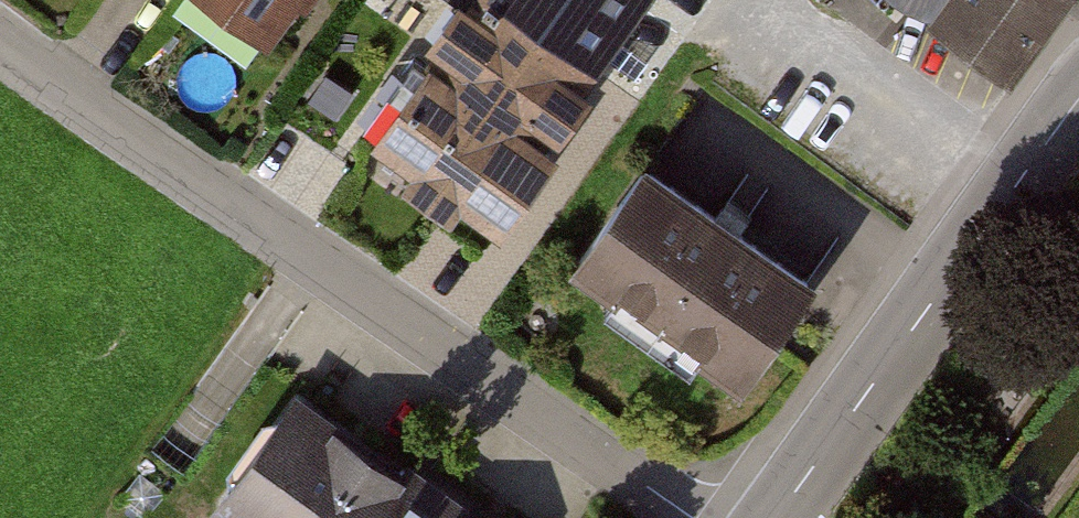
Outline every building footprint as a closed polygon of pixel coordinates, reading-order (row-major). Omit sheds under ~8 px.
[(175,5),(258,64),(304,0),(179,0),(175,5)] [(462,33),(564,106),(641,0),(486,0),(462,33)] [(1024,76),(1078,7),(1078,0),(915,0),(950,12),(948,15),(1024,76)] [(437,26),(371,121),(518,224),(585,129),(437,26)] [(826,311),(640,178),(567,279),(753,412),(826,311)] [(277,411),(207,517),(441,517),(277,411)]
